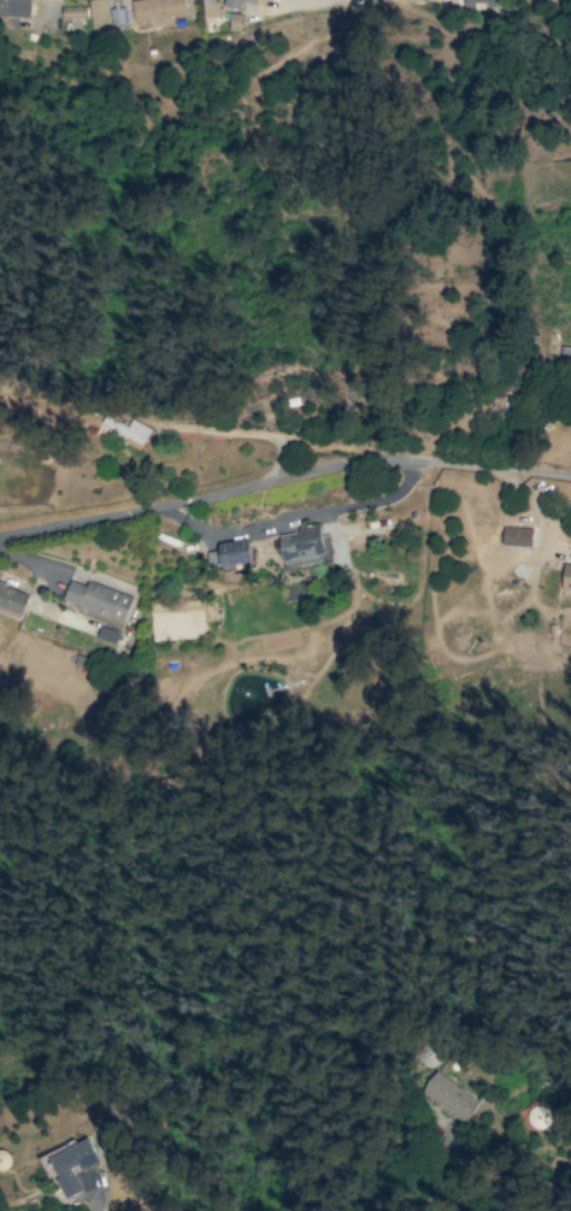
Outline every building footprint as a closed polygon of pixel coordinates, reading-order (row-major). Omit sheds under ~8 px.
[(18,28),(18,18),(31,18),(32,0),(0,0),(0,28),(18,28)] [(109,33),(107,0),(89,0),(91,34),(109,33)] [(134,22),(187,14),(184,0),(136,0),(130,1),(134,22)] [(217,17),(217,0),(203,0),(203,17),(217,17)] [(223,5),(240,9),(242,1),(257,4),(258,0),(224,0),(223,5)] [(460,10),(498,8),(498,0),(460,0),(460,10)] [(87,6),(62,6),(62,16),(87,16),(87,6)] [(110,24),(124,23),(123,7),(110,8),(110,24)] [(239,30),(239,13),(228,13),(228,30),(239,30)] [(153,429),(133,419),(129,425),(107,414),(101,427),(143,449),(153,429)] [(283,561),(298,559),(299,564),(325,560),(321,526),(279,532),(283,561)] [(503,545),(532,546),(533,528),(504,526),(503,545)] [(209,552),(212,569),(252,562),(248,538),(218,543),(219,550),(209,552)] [(570,591),(570,564),(564,564),(563,590),(570,591)] [(133,596),(87,580),(85,585),(70,579),(63,600),(124,622),(133,596)] [(0,584),(0,606),(22,614),(29,595),(0,584)] [(421,1092),(464,1124),(480,1103),(437,1071),(421,1092)] [(529,1107),(529,1128),(549,1127),(549,1106),(529,1107)] [(106,1157),(116,1156),(115,1130),(105,1130),(106,1157)] [(83,1191),(75,1171),(99,1161),(91,1139),(48,1157),(65,1198),(83,1191)] [(9,1150),(0,1150),(0,1169),(9,1169),(9,1150)]
